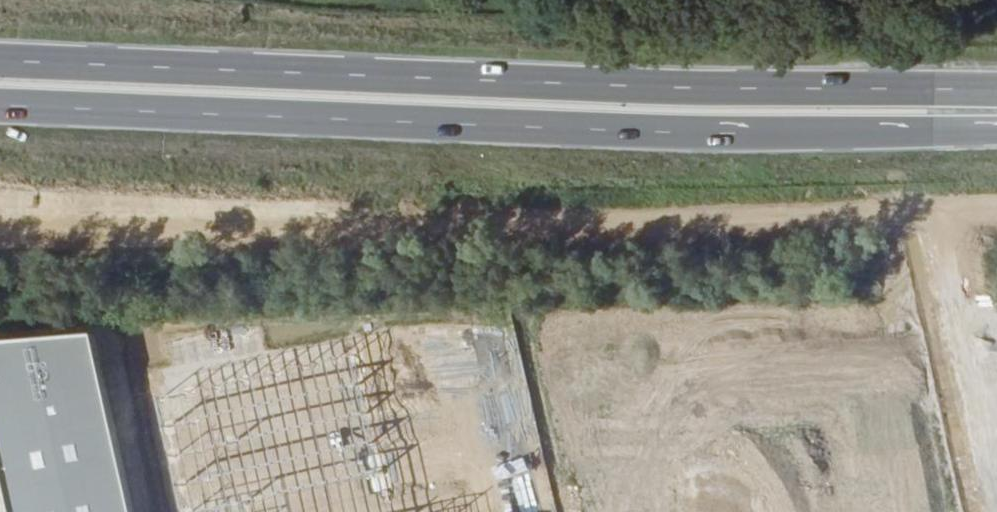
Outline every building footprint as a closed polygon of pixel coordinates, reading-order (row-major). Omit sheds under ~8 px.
[(0,347),(0,462),(12,511),(132,511),(93,338),(0,347)]
